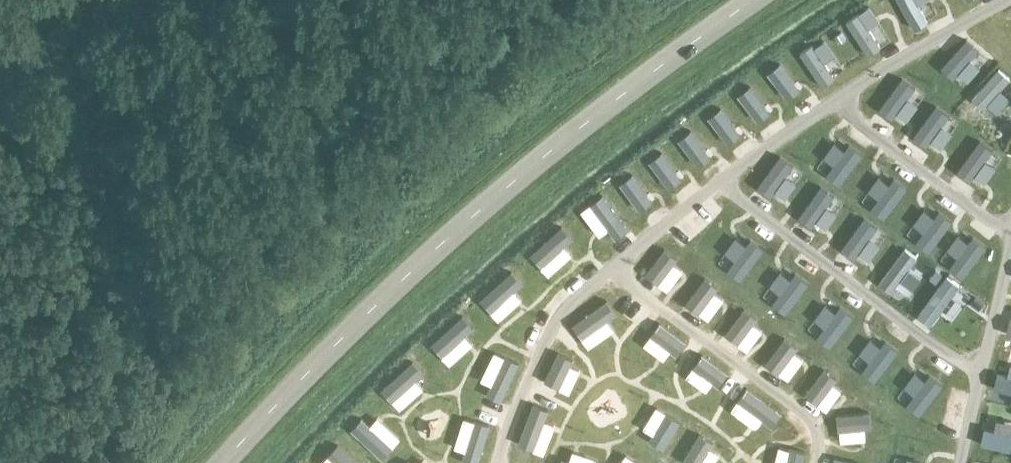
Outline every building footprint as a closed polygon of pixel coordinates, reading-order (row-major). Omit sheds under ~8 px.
[(927,22),(915,0),(899,0),(915,29),(927,22)] [(866,55),(879,48),(861,13),(847,21),(866,55)] [(844,30),(836,35),(840,42),(848,37),(844,30)] [(967,38),(940,67),(953,79),(979,50),(967,38)] [(824,86),(835,78),(812,46),(801,54),(824,86)] [(798,90),(781,64),(769,72),(786,97),(798,90)] [(1010,79),(998,68),(972,98),(984,109),(1010,79)] [(915,87),(902,78),(879,109),(892,119),(915,87)] [(769,112),(752,87),(740,95),(758,120),(769,112)] [(927,146),(949,116),(936,106),(914,136),(927,146)] [(741,134),(721,109),(710,118),(730,143),(741,134)] [(710,157),(690,131),(679,140),(699,166),(710,157)] [(993,150),(980,140),(957,171),(970,180),(993,150)] [(841,184),(862,154),(849,144),(827,174),(841,184)] [(680,177),(661,153),(650,161),(669,186),(680,177)] [(794,165),(780,155),(758,187),(771,196),(794,165)] [(652,200),(632,174),(620,184),(639,209),(652,200)] [(885,218),(907,187),(893,177),(871,208),(885,218)] [(812,226),(834,195),(821,186),(799,217),(812,226)] [(627,228),(602,196),(592,204),(617,237),(627,228)] [(930,252),(952,221),(938,211),(916,242),(930,252)] [(855,258),(878,227),(863,217),(841,248),(855,258)] [(531,255),(541,265),(571,237),(561,226),(531,255)] [(964,277),(987,245),(973,236),(950,267),(964,277)] [(764,249),(750,239),(728,269),(742,279),(764,249)] [(678,258),(664,248),(646,273),(660,283),(678,258)] [(892,293),(918,257),(905,248),(879,283),(892,293)] [(481,300),(491,310),(522,280),(512,270),(481,300)] [(937,270),(930,279),(936,283),(943,274),(937,270)] [(809,283),(795,273),(772,304),(785,314),(809,283)] [(931,325),(960,285),(946,276),(918,316),(931,325)] [(686,304),(697,313),(717,288),(706,279),(686,304)] [(975,298),(970,303),(979,310),(984,304),(975,298)] [(617,314),(607,300),(572,325),(582,339),(617,314)] [(853,316),(840,306),(817,336),(831,346),(853,316)] [(728,334),(739,342),(757,319),(746,310),(728,334)] [(432,344),(442,355),(473,325),(463,315),(432,344)] [(685,341),(660,322),(650,335),(675,355),(685,341)] [(766,363),(779,373),(799,348),(786,338),(766,363)] [(862,372),(875,382),(898,351),(885,342),(862,372)] [(574,359),(558,352),(544,382),(560,389),(574,359)] [(728,373),(702,354),(692,368),(718,387),(728,373)] [(505,356),(486,395),(501,403),(521,364),(505,356)] [(385,388),(394,397),(420,370),(411,362),(385,388)] [(806,393),(818,403),(837,378),(825,369),(806,393)] [(1010,393),(1010,376),(997,373),(994,389),(1010,393)] [(929,375),(906,406),(919,416),(942,385),(929,375)] [(782,413),(747,388),(737,401),(772,427),(782,413)] [(549,410),(533,404),(517,445),(534,451),(549,410)] [(837,414),(838,431),(871,428),(870,412),(837,414)] [(663,449),(679,421),(665,413),(648,441),(663,449)] [(362,414),(350,428),(384,457),(395,443),(362,414)] [(490,426),(475,421),(463,462),(478,462),(490,426)] [(981,444),(1010,451),(1010,433),(985,428),(981,444)] [(700,433),(682,461),(685,462),(702,462),(714,443),(700,433)] [(328,455),(337,462),(359,462),(338,444),(328,455)] [(806,452),(789,448),(786,462),(804,462),(806,452)]
